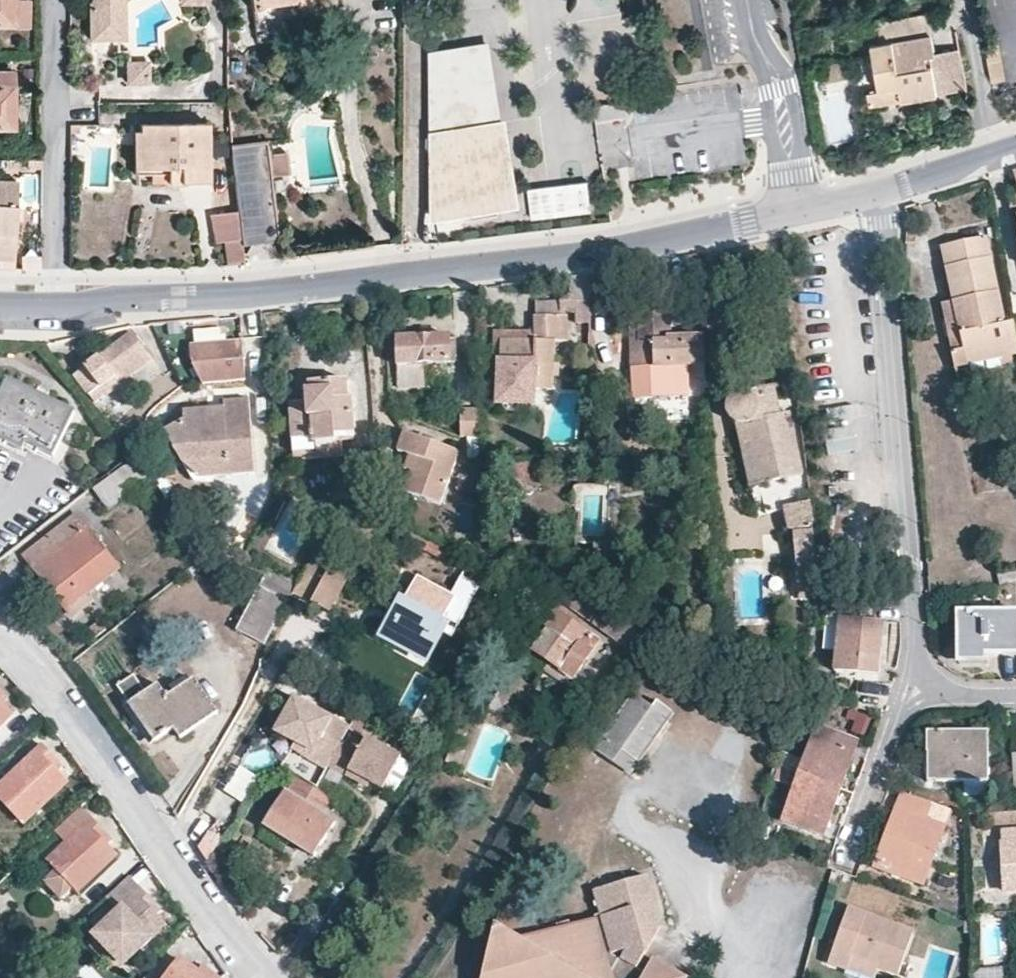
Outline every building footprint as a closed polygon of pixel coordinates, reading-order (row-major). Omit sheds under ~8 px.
[(27,2),(14,1),(14,0),(0,0),(0,25),(26,25),(27,2)] [(91,35),(118,35),(117,0),(118,0),(90,0),(91,35)] [(125,35),(126,0),(118,0),(117,0),(118,35),(125,35)] [(250,8),(256,8),(257,4),(288,0),(249,0),(250,8)] [(932,66),(926,68),(924,56),(930,54),(934,53),(926,12),(876,21),(881,43),(871,45),(872,58),(877,89),(898,86),(900,100),(935,94),(932,66)] [(876,21),(867,23),(871,45),(881,43),(876,21)] [(1000,34),(986,37),(995,79),(1009,76),(1000,34)] [(500,116),(492,38),(427,45),(434,122),(500,116)] [(926,68),(932,66),(930,54),(924,56),(926,68)] [(824,67),(827,79),(844,76),(842,63),(824,67)] [(8,127),(10,73),(0,72),(0,127),(8,127)] [(898,86),(877,89),(879,103),(900,100),(898,86)] [(541,113),(500,116),(434,122),(442,216),(549,207),(541,113)] [(149,167),(178,167),(178,181),(205,181),(206,123),(141,123),(141,132),(141,150),(148,151),(149,167)] [(133,181),(144,181),(178,181),(178,167),(149,167),(148,151),(141,150),(141,132),(133,131),(133,181)] [(241,244),(277,239),(269,175),(266,154),(266,151),(264,141),(230,145),(231,164),(238,218),(241,244)] [(287,173),(284,151),(266,154),(269,175),(287,173)] [(10,211),(10,204),(14,204),(14,180),(0,180),(0,233),(13,233),(14,212),(10,211)] [(238,218),(218,220),(224,261),(243,259),(241,244),(238,218)] [(13,233),(0,233),(0,241),(13,242),(13,233)] [(940,247),(950,290),(964,356),(1015,344),(1012,323),(1003,324),(997,296),(984,237),(940,247)] [(13,242),(0,241),(0,267),(12,267),(11,264),(13,242)] [(571,312),(572,292),(542,292),(542,306),(547,306),(547,312),(571,312)] [(630,314),(631,367),(689,367),(689,389),(692,389),(692,401),(701,400),(701,395),(705,396),(703,340),(684,340),(670,340),(668,298),(635,300),(635,314),(630,314)] [(964,356),(952,301),(940,304),(955,369),(966,366),(964,356)] [(245,381),(242,329),(219,331),(219,327),(192,329),(195,384),(245,381)] [(684,329),(684,340),(703,340),(703,339),(703,329),(684,329)] [(532,340),(532,332),(493,331),(493,338),(499,339),(532,340)] [(121,384),(121,382),(151,358),(131,333),(75,375),(94,400),(105,392),(107,394),(121,384)] [(399,386),(420,386),(420,365),(449,363),(449,342),(449,337),(397,339),(398,365),(399,386)] [(499,339),(493,338),(490,387),(497,387),(499,339)] [(532,340),(499,339),(497,387),(495,409),(550,412),(551,390),(553,341),(532,340)] [(966,366),(1015,356),(1015,346),(1015,344),(964,356),(966,366)] [(293,460),(341,455),(339,435),(352,433),(349,399),(347,400),(345,381),(309,384),(309,392),(306,393),(306,402),(289,404),(293,460)] [(22,450),(25,444),(52,457),(73,414),(7,382),(0,396),(0,440),(22,450)] [(745,422),(759,483),(801,474),(787,412),(778,413),(772,386),(741,392),(747,392),(751,395),(754,399),(757,405),(757,410),(755,415),(751,420),(745,422)] [(747,392),(741,392),(738,393),(733,396),(729,401),(727,407),(727,412),(730,417),(734,421),(740,422),(745,422),(751,420),(755,415),(757,410),(757,405),(754,399),(751,395),(747,392)] [(213,414),(213,418),(206,418),(206,404),(180,405),(181,420),(163,431),(189,477),(252,473),(247,400),(219,401),(219,404),(220,414),(213,414)] [(213,418),(213,414),(220,414),(219,404),(206,404),(206,418),(213,418)] [(478,408),(459,409),(459,438),(478,440),(478,408)] [(734,421),(748,485),(759,483),(745,422),(740,422),(734,421)] [(408,462),(415,465),(410,479),(405,498),(440,510),(456,455),(401,439),(395,458),(408,462)] [(415,465),(408,462),(403,477),(410,479),(415,465)] [(146,482),(131,463),(94,490),(109,509),(146,482)] [(765,512),(781,508),(785,532),(791,531),(812,529),(805,474),(801,474),(759,483),(765,512)] [(76,517),(23,557),(71,617),(89,604),(85,598),(116,572),(76,517)] [(795,570),(817,568),(812,529),(791,531),(795,570)] [(329,612),(352,562),(317,546),(297,583),(292,595),(329,612)] [(267,570),(258,587),(289,602),(292,595),(297,583),(267,570)] [(1005,581),(1015,580),(1015,572),(995,574),(996,584),(1005,584),(1005,581)] [(580,582),(574,577),(559,600),(565,605),(580,582)] [(641,633),(646,626),(580,582),(565,605),(625,645),(636,630),(641,633)] [(236,632),(264,647),(289,602),(258,587),(256,591),(236,632)] [(926,594),(927,604),(944,603),(942,593),(926,594)] [(957,654),(989,654),(1015,653),(1015,613),(957,614),(957,654)] [(555,617),(532,651),(573,678),(596,644),(555,617)] [(833,671),(869,674),(871,651),(878,652),(881,622),(838,617),(836,638),(835,650),(833,671)] [(358,653),(365,657),(354,682),(372,690),(374,685),(395,695),(423,633),(403,623),(399,632),(372,619),(358,653)] [(88,629),(94,637),(104,629),(98,622),(88,629)] [(836,638),(824,637),(823,649),(835,650),(836,638)] [(869,674),(875,675),(878,652),(871,651),(869,674)] [(217,714),(195,681),(168,699),(158,685),(145,694),(133,676),(117,687),(129,704),(155,743),(173,730),(180,739),(217,714)] [(621,751),(638,762),(672,713),(655,701),(651,707),(631,695),(593,749),(613,763),(621,751)] [(274,734),(295,745),(307,758),(325,768),(326,767),(339,744),(346,730),(293,700),(274,734)] [(11,715),(0,704),(0,703),(0,725),(11,715)] [(866,736),(872,715),(842,707),(836,727),(866,736)] [(856,742),(816,728),(798,774),(839,789),(856,742)] [(926,753),(934,753),(934,782),(964,782),(983,782),(986,782),(986,732),(927,733),(926,753)] [(459,751),(463,739),(452,736),(448,747),(459,751)] [(365,742),(359,754),(339,744),(326,767),(356,786),(359,781),(368,785),(381,793),(399,760),(365,742)] [(42,746),(0,786),(0,799),(23,823),(65,782),(55,771),(47,763),(53,758),(42,746)] [(458,764),(462,752),(459,751),(448,747),(444,760),(458,764)] [(621,751),(613,763),(629,774),(638,762),(621,751)] [(934,753),(926,753),(926,782),(934,782),(934,753)] [(55,771),(60,766),(53,758),(47,763),(55,771)] [(223,793),(241,804),(258,776),(240,765),(223,793)] [(782,821),(822,835),(839,789),(798,774),(782,821)] [(285,793),(267,822),(289,835),(286,840),(313,856),(333,824),(320,815),(331,798),(313,787),(296,776),(285,793)] [(359,781),(356,786),(365,790),(368,785),(359,781)] [(964,782),(964,795),(983,796),(983,782),(964,782)] [(929,806),(901,795),(874,866),(920,883),(942,827),(925,820),(929,806)] [(108,838),(91,821),(49,861),(57,870),(46,881),(62,898),(73,888),(77,891),(115,856),(104,844),(108,838)] [(267,822),(263,826),(286,840),(289,835),(267,822)] [(1000,833),(1003,891),(1015,890),(1015,831),(1000,833)] [(652,960),(643,973),(638,971),(662,929),(647,876),(594,890),(601,917),(571,926),(569,921),(555,925),(554,921),(532,927),(501,904),(496,922),(493,924),(481,977),(684,977),(652,960)] [(107,898),(119,912),(97,933),(124,962),(163,926),(152,914),(146,907),(151,902),(128,878),(107,898)] [(151,902),(146,907),(152,914),(158,909),(151,902)] [(846,969),(851,958),(876,967),(897,974),(911,933),(846,909),(828,962),(846,969)] [(963,931),(971,931),(971,922),(963,922),(963,931)] [(876,967),(851,958),(846,969),(871,977),(872,977),(876,967)] [(197,964),(192,970),(180,960),(166,977),(215,977),(197,964)]
